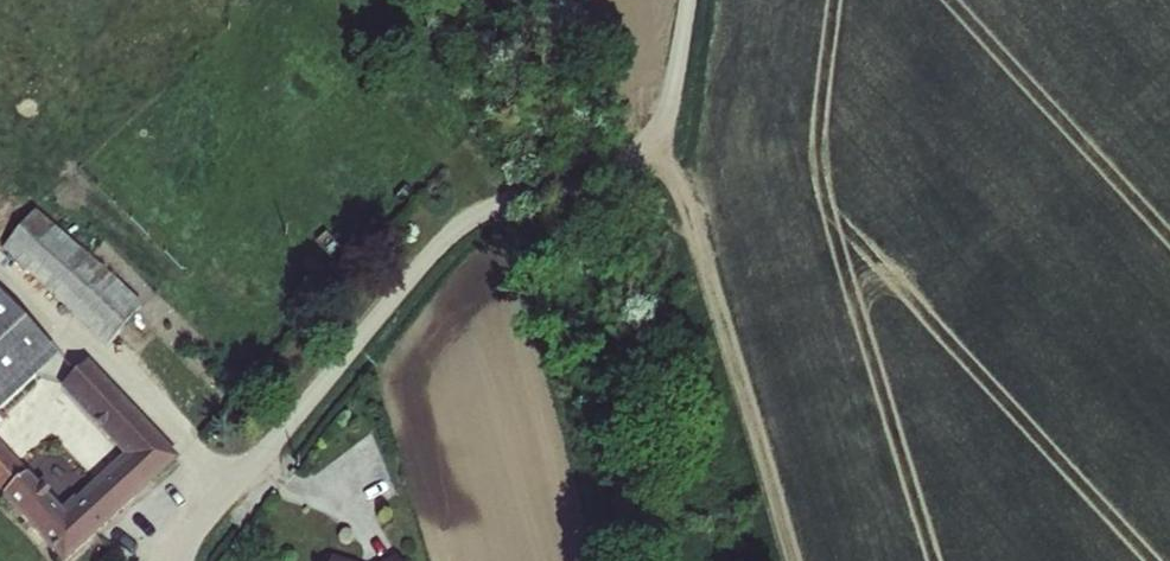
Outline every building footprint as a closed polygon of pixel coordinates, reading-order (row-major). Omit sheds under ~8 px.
[(36,214),(3,252),(109,349),(144,310),(36,214)] [(47,369),(0,317),(0,413),(47,369)] [(49,560),(74,560),(177,465),(90,369),(60,396),(126,468),(69,523),(0,449),(0,507),(49,560)]
